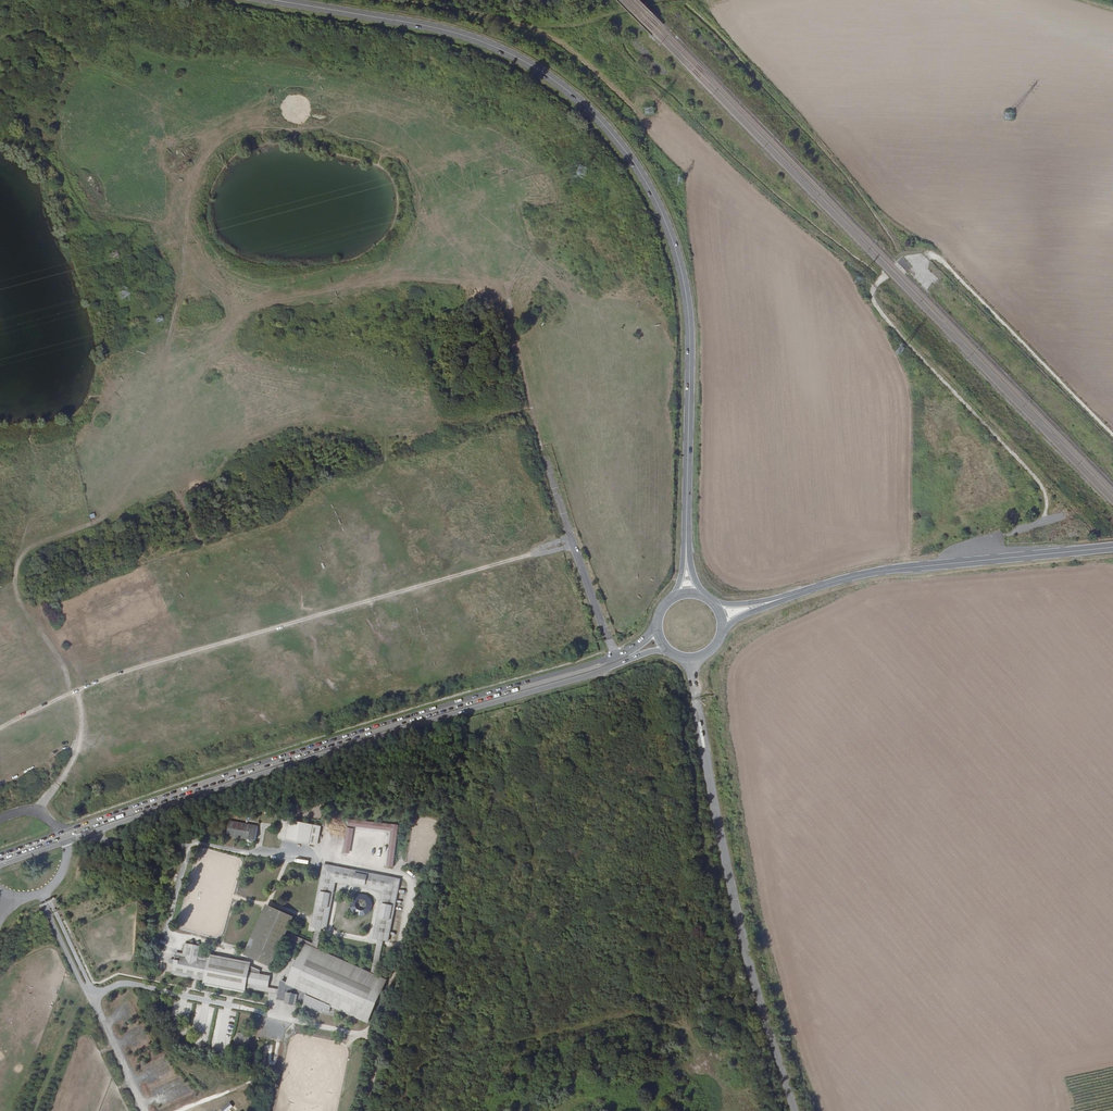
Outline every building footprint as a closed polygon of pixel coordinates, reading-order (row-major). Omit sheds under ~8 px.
[(394,831),(387,866),(393,867),(401,826),(352,816),(352,822),(394,831)] [(284,819),(280,838),(316,845),(320,826),(284,819)] [(258,826),(230,821),(228,835),(256,840),(258,826)] [(374,939),(378,939),(384,941),(388,941),(400,879),(324,865),(312,926),(316,927),(322,928),(327,929),(335,882),(383,891),(374,939)] [(321,1012),(330,1014),(330,1010),(331,1010),(331,1006),(335,1008),(368,1023),(386,979),(377,975),(384,941),(378,939),(372,973),(318,949),(322,928),(316,927),(313,944),(287,932),(293,917),(270,907),(262,924),(248,956),(271,967),(285,937),(304,946),(298,960),(295,959),(293,961),(294,962),(293,964),(292,964),(291,966),(294,968),(288,983),(281,980),(279,989),(269,987),(271,976),(260,974),(261,970),(252,967),(250,967),(250,964),(203,954),(204,947),(186,943),(184,954),(176,953),(172,974),(204,980),(204,983),(245,992),(246,989),(278,994),(277,999),(286,1001),(285,1004),(297,1006),(297,1001),(305,1002),(303,1008),(308,1009),(319,1012),(321,1012)] [(241,1048),(247,1047),(250,1041),(249,1036),(244,1032),(238,1033),(234,1038),(236,1044),(241,1048)]
